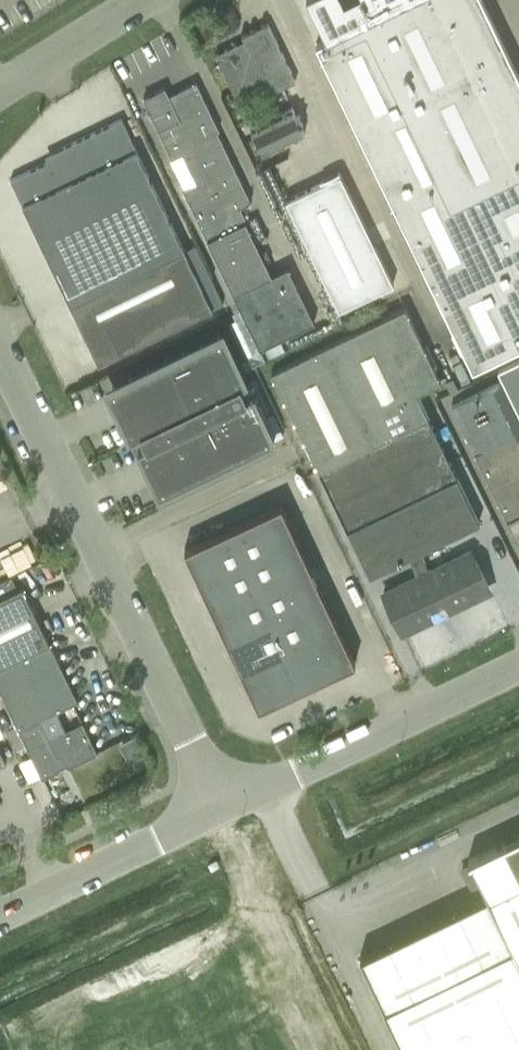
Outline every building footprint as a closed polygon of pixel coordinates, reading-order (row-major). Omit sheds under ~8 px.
[(327,38),(316,43),(472,368),(518,346),(518,77),(482,0),(308,0),(327,38)] [(270,93),(295,81),(268,24),(241,36),(244,40),(215,54),(234,95),(264,81),(270,93)] [(164,88),(143,98),(147,107),(145,108),(147,112),(149,111),(172,159),(183,153),(197,183),(183,190),(259,349),(314,322),(288,267),(271,275),(245,221),(242,223),(236,209),(251,202),(217,131),(219,130),(195,82),(168,95),(164,88)] [(262,154),(304,134),(291,107),(249,127),(262,154)] [(10,180),(53,268),(62,288),(72,283),(80,300),(70,304),(98,363),(211,309),(121,119),(57,150),(60,156),(10,180)] [(338,310),(393,284),(340,174),(285,201),(338,310)] [(440,382),(404,308),(271,372),(312,458),(422,406),(416,393),(440,382)] [(117,383),(106,388),(129,438),(140,433),(141,432),(142,436),(146,444),(137,449),(139,453),(158,494),(282,434),(272,412),(263,417),(252,394),(252,393),(223,332),(117,383)] [(502,382),(451,406),(518,548),(518,359),(496,370),(502,382)] [(478,523),(422,406),(312,458),(369,576),(407,557),(419,551),(478,523)] [(281,504),(232,526),(247,558),(295,536),(281,504)] [(247,558),(232,526),(184,549),(199,581),(247,558)] [(295,536),(247,558),(261,589),(310,566),(295,536)] [(407,557),(416,577),(382,593),(402,632),(439,615),(437,611),(488,586),(471,550),(429,571),(419,551),(407,557)] [(247,558),(199,581),(213,612),(261,589),(247,558)] [(310,566),(261,589),(276,620),(324,597),(310,566)] [(40,719),(77,701),(22,586),(0,597),(0,692),(27,748),(49,737),(40,719)] [(261,589),(213,612),(228,642),(276,620),(261,589)] [(324,597),(276,620),(290,651),(306,643),(339,628),(324,597)] [(290,651),(276,620),(228,642),(242,673),(274,658),(290,651)] [(355,663),(339,628),(306,643),(322,678),(355,663)] [(306,643),(290,651),(274,658),(291,693),(322,678),(306,643)] [(274,658),(242,673),(258,708),(291,693),(274,658)] [(49,737),(27,748),(41,778),(67,766),(68,767),(97,753),(82,722),(49,737)] [(468,860),(468,862),(471,860),(487,895),(360,956),(405,1049),(518,1049),(518,835),(468,860)]
